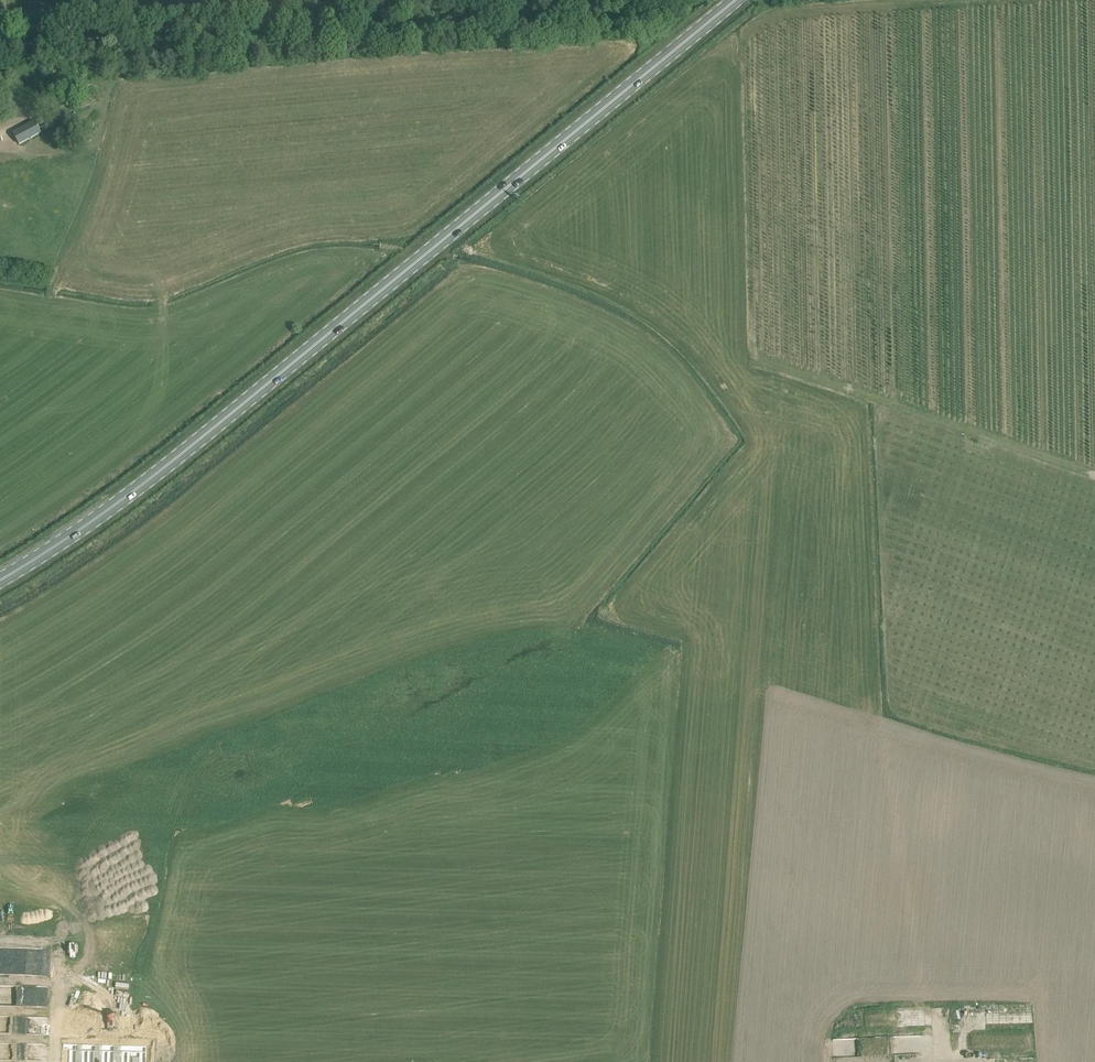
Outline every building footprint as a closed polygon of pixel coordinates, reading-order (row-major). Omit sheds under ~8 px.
[(35,121),(13,133),(19,145),(41,133),(35,121)]
